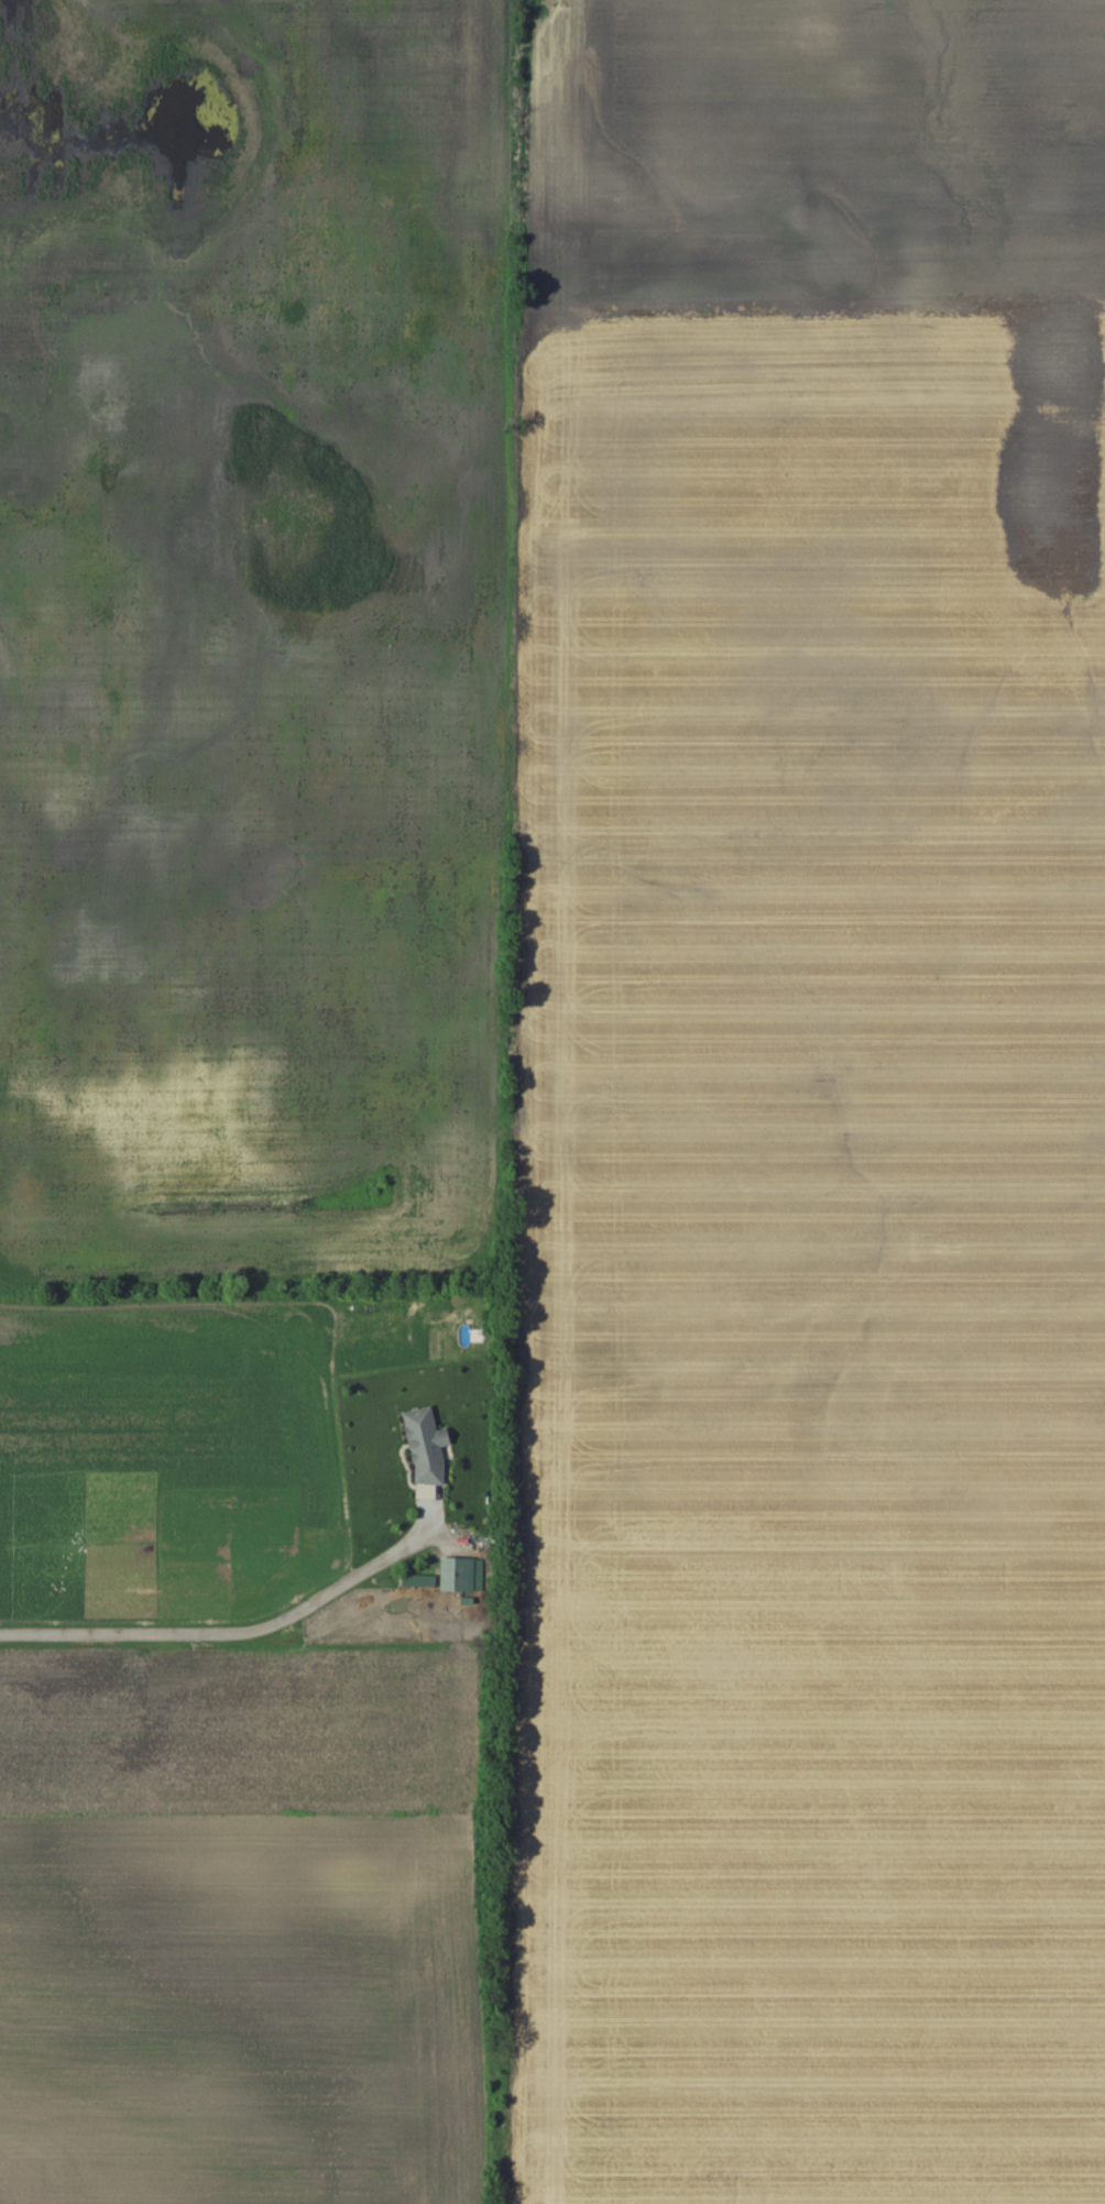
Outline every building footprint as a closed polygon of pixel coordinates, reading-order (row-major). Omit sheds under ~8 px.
[(450,1482),(443,1447),(454,1445),(451,1428),(439,1431),(434,1407),(406,1413),(421,1488),(450,1482)] [(443,1592),(483,1593),(484,1560),(444,1559),(443,1592)]
